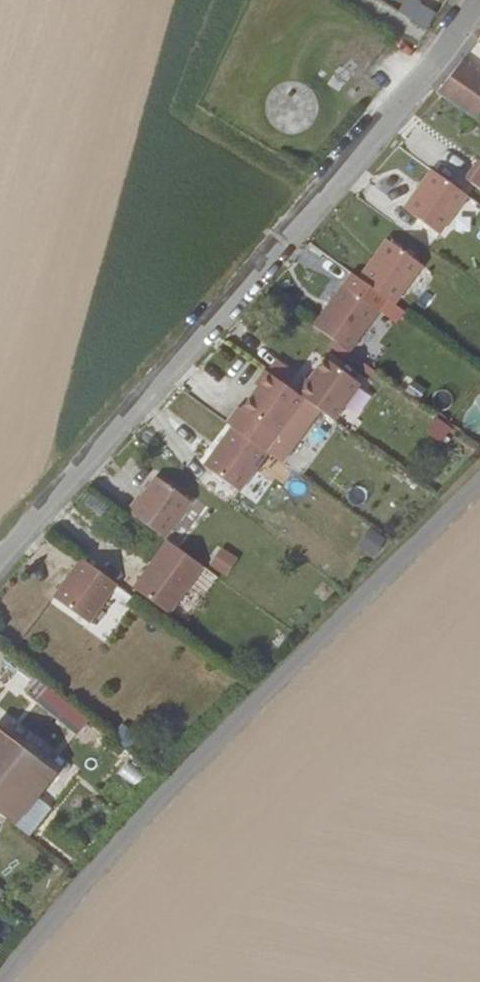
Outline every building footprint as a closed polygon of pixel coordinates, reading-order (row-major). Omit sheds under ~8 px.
[(410,18),(417,5),(420,0),(403,0),(397,10),(410,18)] [(410,18),(426,28),(433,14),(417,5),(410,18)] [(468,87),(475,78),(458,65),(441,86),(464,104),(474,91),(468,87)] [(479,191),(479,170),(479,171),(475,167),(466,180),(479,191)] [(468,197),(432,171),(404,209),(439,235),(468,197)] [(387,241),(359,279),(394,305),(422,267),(387,241)] [(374,319),(339,292),(314,327),(349,352),(374,319)] [(303,378),(293,392),(332,420),(358,384),(323,358),(307,380),(303,378)] [(302,398),(263,370),(253,384),(256,387),(240,409),(275,434),(302,398)] [(437,418),(427,433),(445,445),(455,430),(437,418)] [(239,491),(267,453),(231,427),(203,465),(239,491)] [(136,498),(127,511),(164,539),(190,502),(155,477),(138,500),(136,498)] [(370,528),(358,547),(377,559),(389,539),(370,528)] [(203,567),(167,541),(133,588),(168,614),(203,567)] [(209,565),(226,577),(239,559),(222,547),(209,565)] [(116,584),(80,558),(52,597),(87,622),(116,584)] [(35,710),(39,702),(66,718),(75,704),(50,689),(47,694),(28,682),(17,699),(35,710)] [(130,749),(140,734),(121,723),(112,738),(130,749)] [(12,824),(52,772),(0,731),(0,814),(12,824)]
